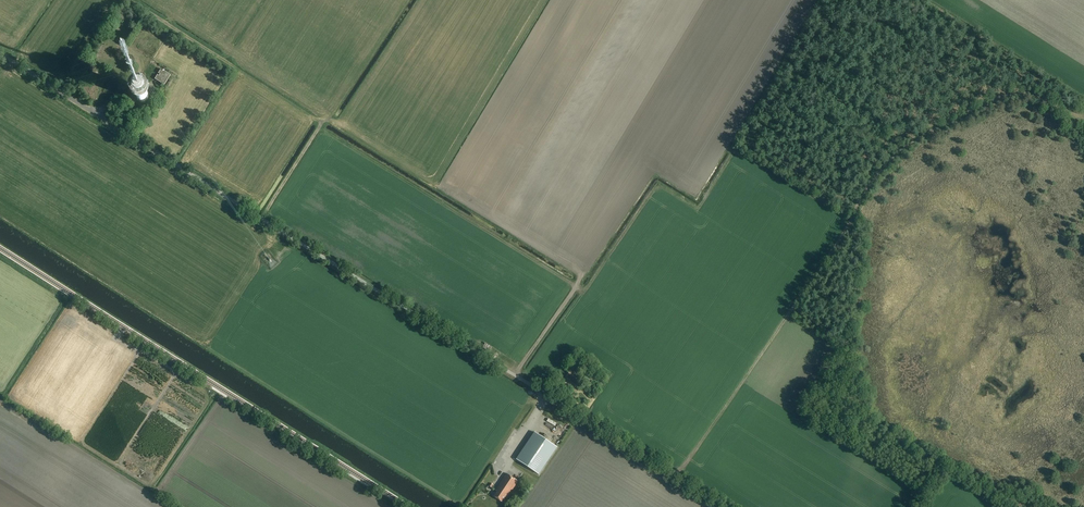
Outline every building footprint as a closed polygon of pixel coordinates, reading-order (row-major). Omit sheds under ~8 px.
[(164,85),(170,75),(161,69),(158,73),(160,74),(159,76),(157,75),(155,79),(164,85)] [(141,102),(143,102),(145,102),(147,100),(148,99),(148,96),(148,94),(147,92),(145,91),(143,90),(141,90),(139,91),(138,93),(137,95),(137,97),(137,99),(139,101),(141,102)] [(580,376),(572,370),(571,371),(570,371),(567,376),(576,382),(580,376)] [(566,386),(569,382),(561,377),(558,382),(566,386)] [(558,448),(535,432),(517,459),(540,475),(558,448)] [(494,496),(502,501),(505,497),(507,498),(518,481),(507,474),(496,490),(497,491),(494,496)]
